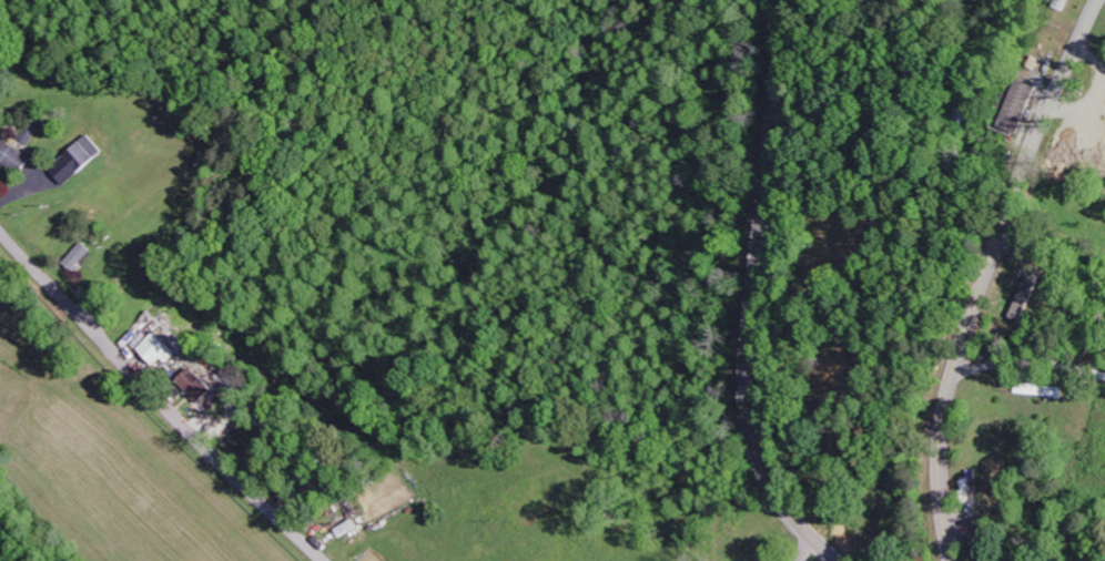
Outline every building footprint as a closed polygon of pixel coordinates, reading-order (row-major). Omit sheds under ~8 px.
[(1006,126),(1026,133),(1044,86),(1024,78),(1006,126)] [(105,151),(89,134),(52,169),(68,186),(105,151)] [(0,136),(0,161),(22,175),(33,157),(0,136)] [(92,250),(83,242),(64,262),(73,271),(92,250)] [(1041,267),(1019,315),(1032,321),(1054,273),(1041,267)] [(166,358),(170,362),(181,353),(160,330),(141,348),(157,365),(166,358)] [(216,390),(195,366),(179,380),(201,404),(216,390)] [(1020,395),(1067,395),(1067,385),(1020,385),(1020,395)]
